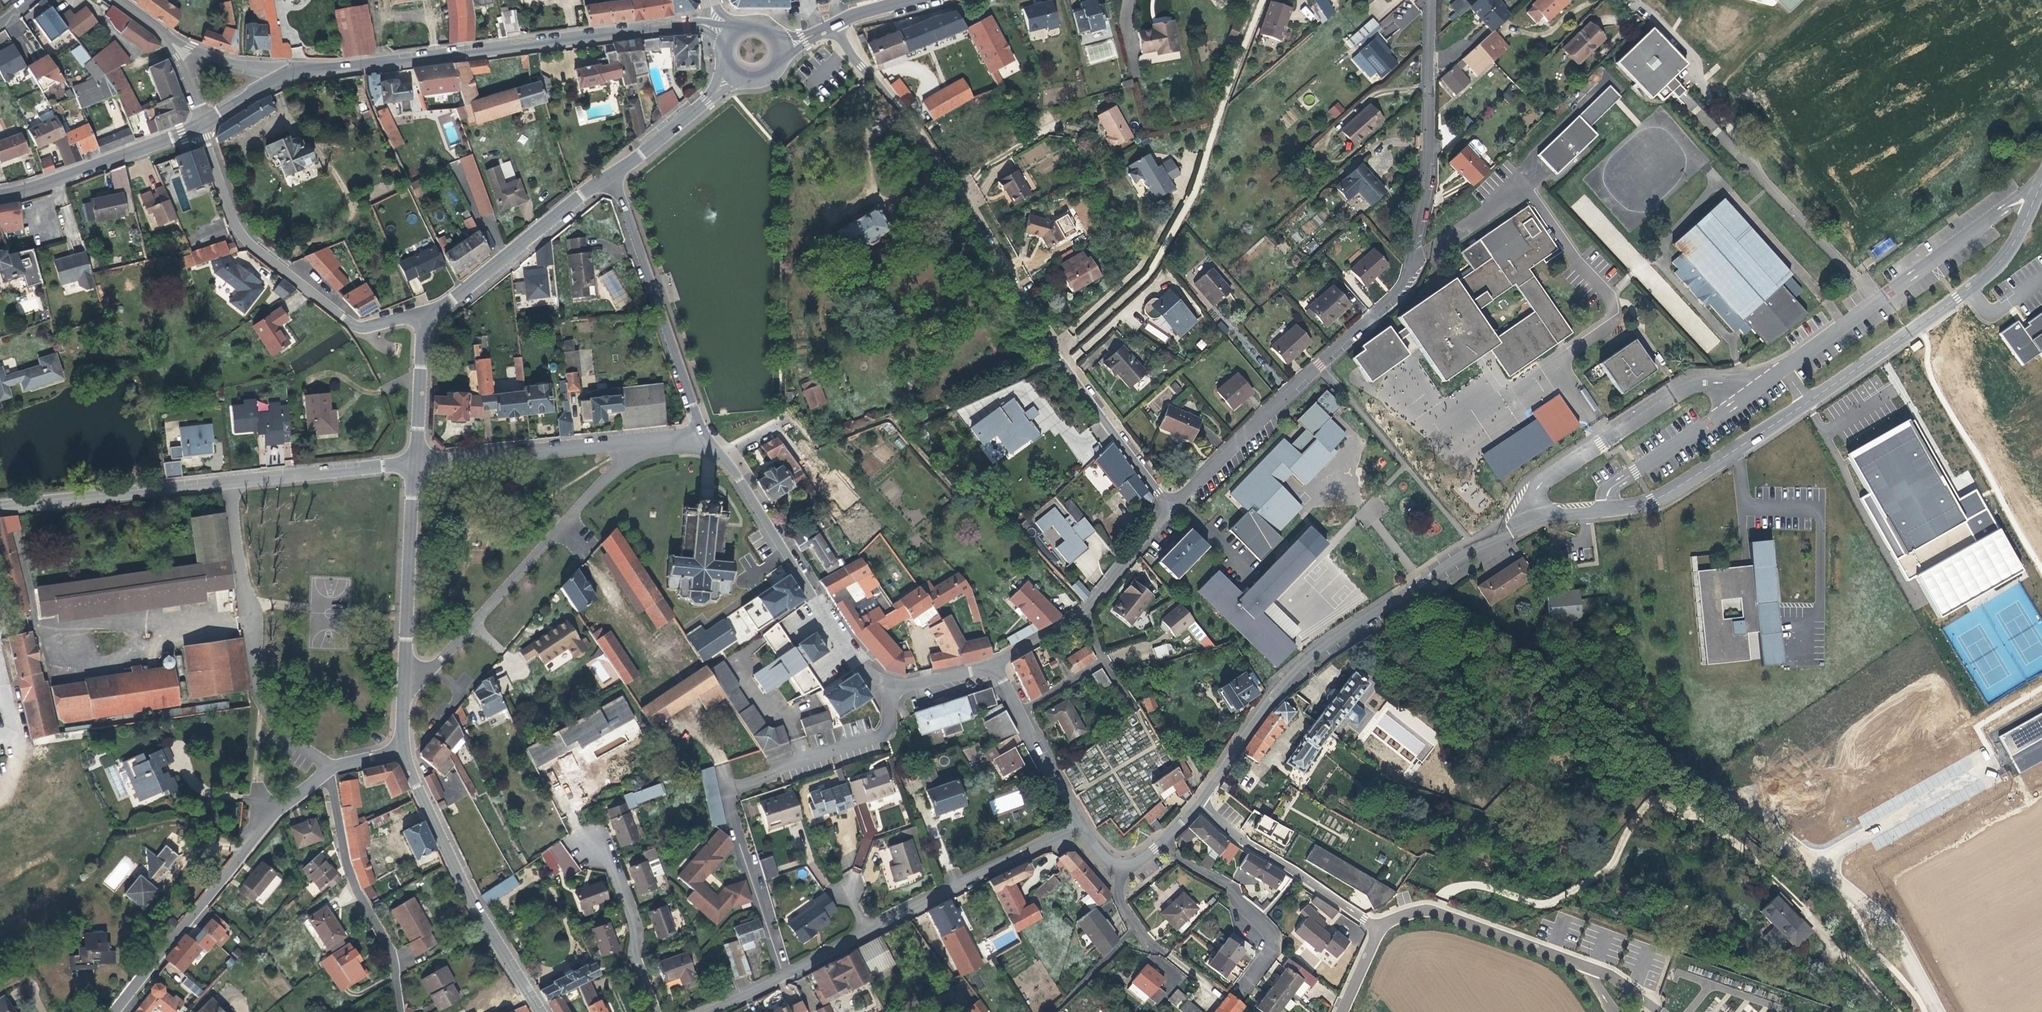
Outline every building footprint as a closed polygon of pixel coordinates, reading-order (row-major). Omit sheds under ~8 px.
[(170,29),(178,18),(179,13),(162,0),(130,0),(170,29)] [(268,50),(265,29),(260,0),(247,0),(249,10),(253,10),(253,13),(256,18),(255,26),(244,26),(243,48),(268,50)] [(260,0),(265,29),(275,28),(270,0),(260,0)] [(449,19),(456,18),(453,0),(451,0),(446,1),(449,19)] [(456,44),(472,41),(473,19),(472,10),(472,9),(471,0),(453,0),(456,18),(456,44)] [(472,9),(493,5),(492,0),(471,0),(472,9)] [(631,20),(672,14),(669,0),(634,0),(628,1),(631,20)] [(672,14),(691,10),(696,2),(695,0),(669,0),(672,14)] [(787,9),(786,0),(726,0),(727,5),(733,10),(787,9)] [(1274,0),(1272,0),(1262,33),(1282,39),(1292,6),(1274,0)] [(1337,6),(1334,0),(1323,0),(1328,10),(1337,6)] [(1469,3),(1466,0),(1449,0),(1448,1),(1457,13),(1465,7),(1469,3)] [(1506,17),(1499,10),(1501,7),(1495,0),(1473,0),(1469,3),(1465,7),(1488,34),(1489,32),(1506,17)] [(1543,25),(1565,6),(1560,0),(1539,0),(1535,3),(1534,3),(1530,8),(1531,9),(1523,16),(1532,25),(1539,19),(1543,25)] [(1802,0),(1775,0),(1788,14),(1802,0)] [(583,7),(587,26),(631,20),(628,1),(608,3),(583,7)] [(1098,18),(1104,16),(1101,5),(1095,7),(1094,1),(1078,5),(1079,12),(1070,14),(1075,35),(1086,32),(1086,35),(1101,31),(1099,22),(1098,18)] [(204,32),(201,43),(236,55),(234,30),(229,2),(223,3),(219,4),(225,28),(221,37),(204,32)] [(1043,25),(1044,27),(1045,30),(1056,27),(1049,2),(1020,10),(1025,30),(1043,25)] [(366,6),(334,12),(342,59),(368,55),(374,47),(366,6)] [(1300,12),(1311,20),(1315,14),(1304,6),(1300,12)] [(30,21),(48,43),(66,30),(62,25),(49,7),(30,21)] [(151,37),(111,8),(105,16),(109,20),(108,21),(114,30),(145,53),(158,46),(151,37)] [(83,9),(62,25),(66,30),(68,33),(73,39),(94,25),(83,9)] [(499,11),(502,23),(504,31),(516,29),(511,9),(499,11)] [(935,17),(865,45),(876,72),(877,71),(881,69),(879,64),(933,43),(931,40),(942,36),(935,17)] [(1353,50),(1380,25),(1373,17),(1345,42),(1353,50)] [(449,19),(448,45),(456,44),(456,18),(449,19)] [(987,19),(964,31),(988,75),(988,74),(993,72),(1010,63),(987,19)] [(1155,51),(1156,56),(1177,51),(1171,22),(1155,25),(1155,30),(1151,30),(1137,33),(1141,54),(1155,51)] [(494,24),(497,38),(505,37),(504,31),(502,23),(494,24)] [(1604,39),(1603,37),(1589,24),(1565,48),(1577,62),(1578,64),(1579,65),(1586,58),(1587,58),(1605,40),(1604,39)] [(1685,61),(1652,26),(1613,61),(1649,99),(1658,92),(1663,97),(1679,82),(1672,74),(1685,61)] [(1232,27),(1226,41),(1233,44),(1239,29),(1232,27)] [(268,50),(269,58),(281,58),(275,28),(265,29),(268,50)] [(68,33),(66,30),(48,43),(50,46),(68,33)] [(1506,50),(1489,32),(1488,34),(1474,47),(1489,65),(1506,50)] [(1379,34),(1375,38),(1381,45),(1385,41),(1379,34)] [(657,38),(637,40),(640,52),(658,50),(657,47),(670,46),(670,56),(672,57),(673,69),(693,68),(692,56),(694,56),(694,47),(692,47),(692,37),(657,38)] [(1381,45),(1375,38),(1350,60),(1368,80),(1374,74),(1379,79),(1395,65),(1386,55),(1379,47),(1381,45)] [(609,44),(618,79),(620,87),(631,84),(630,79),(646,75),(640,52),(637,40),(609,44)] [(1114,41),(1086,45),(1088,61),(1116,58),(1114,41)] [(115,67),(127,61),(113,42),(88,59),(89,60),(100,74),(115,67)] [(609,44),(600,45),(603,58),(595,59),(596,65),(572,71),(576,89),(601,84),(600,82),(618,79),(609,44)] [(1389,53),(1381,45),(1379,47),(1386,55),(1389,53)] [(11,46),(0,53),(0,77),(4,84),(12,79),(10,76),(24,67),(11,46)] [(1475,78),(1489,65),(1474,47),(1458,60),(1475,78)] [(527,67),(527,77),(535,76),(540,93),(549,90),(546,78),(540,74),(539,53),(526,54),(527,67)] [(25,69),(40,94),(45,91),(46,88),(53,84),(56,84),(62,81),(45,57),(40,61),(40,63),(35,66),(33,65),(25,69)] [(34,64),(33,65),(35,66),(40,63),(40,61),(39,62),(36,58),(32,61),(34,64)] [(71,90),(79,108),(113,93),(100,74),(89,60),(81,66),(89,76),(93,80),(85,84),(71,90)] [(453,64),(449,64),(457,91),(461,106),(453,108),(457,120),(464,118),(467,126),(475,123),(476,126),(480,125),(479,122),(542,104),(540,93),(535,76),(527,77),(529,85),(476,101),(468,75),(487,72),(484,60),(453,64)] [(169,69),(165,61),(147,70),(159,99),(160,104),(179,96),(169,69)] [(449,64),(411,69),(424,96),(457,91),(449,64)] [(137,108),(115,67),(100,74),(113,93),(124,119),(139,113),(137,108)] [(1449,69),(1437,80),(1454,98),(1465,87),(1449,69)] [(993,84),(996,90),(1001,87),(993,72),(988,74),(993,84)] [(365,92),(369,105),(396,102),(397,114),(408,113),(405,85),(394,87),(393,82),(378,84),(377,74),(363,76),(365,92)] [(93,80),(89,76),(83,81),(85,84),(93,80)] [(887,87),(904,109),(913,101),(896,80),(887,87)] [(959,81),(919,104),(929,122),(969,100),(959,81)] [(1121,90),(1131,87),(1130,81),(1119,84),(1121,90)] [(987,93),(996,90),(993,84),(984,87),(987,93)] [(1588,125),(1609,105),(1620,95),(1609,84),(1598,94),(1537,153),(1555,173),(1596,134),(1588,125)] [(683,90),(685,97),(695,93),(693,87),(683,90)] [(655,109),(658,118),(675,104),(670,92),(653,100),(655,109)] [(1503,95),(1497,101),(1503,107),(1510,100),(1503,95)] [(185,113),(179,96),(160,104),(155,106),(159,116),(152,118),(153,120),(145,123),(141,112),(139,113),(124,119),(128,129),(132,141),(136,140),(134,134),(136,133),(134,126),(137,125),(139,130),(146,127),(148,135),(181,123),(185,113)] [(273,110),(266,97),(251,105),(217,126),(212,139),(214,145),(273,110)] [(160,104),(159,99),(137,108),(139,113),(141,112),(155,106),(160,104)] [(624,102),(632,139),(642,131),(635,104),(632,104),(632,100),(624,102)] [(1336,105),(1329,111),(1335,117),(1342,111),(1336,105)] [(1372,117),(1374,115),(1368,107),(1339,133),(1346,141),(1350,138),(1356,145),(1368,133),(1366,131),(1376,123),(1372,117)] [(1110,151),(1131,139),(1114,108),(1097,117),(1109,138),(1105,141),(1110,151)] [(383,109),(373,114),(389,149),(400,143),(383,109)] [(650,119),(651,123),(658,118),(655,109),(653,111),(651,113),(650,116),(650,119)] [(36,116),(40,124),(51,119),(48,110),(36,116)] [(909,116),(918,128),(926,124),(917,113),(914,115),(913,113),(909,116)] [(1380,122),(1374,115),(1372,117),(1376,123),(1366,131),(1368,133),(1380,122)] [(75,143),(80,154),(97,148),(94,142),(87,126),(69,133),(59,116),(54,119),(67,146),(75,143)] [(40,124),(26,130),(35,150),(53,142),(65,166),(82,159),(80,154),(75,143),(67,146),(54,119),(53,118),(51,119),(40,124)] [(120,146),(132,141),(128,129),(115,134),(120,146)] [(917,147),(907,131),(902,135),(911,150),(917,147)] [(28,153),(19,133),(0,140),(0,163),(28,153)] [(97,148),(99,153),(120,146),(115,134),(94,142),(97,148)] [(1350,138),(1346,141),(1353,147),(1356,145),(1350,138)] [(298,168),(311,163),(303,146),(300,147),(297,142),(290,140),(285,143),(283,139),(263,148),(267,158),(273,156),(282,177),(299,170),(298,168)] [(1454,177),(1468,193),(1485,178),(1471,163),(1476,157),(1477,152),(1472,147),(1467,146),(1442,169),(1452,179),(1454,177)] [(184,192),(210,183),(198,150),(166,161),(170,172),(176,170),(184,192)] [(470,156),(458,161),(460,166),(472,161),(470,156)] [(1143,195),(1148,204),(1168,193),(1165,188),(1169,185),(1168,183),(1178,177),(1170,162),(1154,170),(1147,157),(1128,168),(1130,174),(1127,176),(1131,184),(1138,180),(1146,193),(1143,195)] [(38,162),(41,174),(53,170),(49,158),(38,162)] [(508,159),(483,168),(498,209),(523,200),(508,159)] [(472,161),(460,166),(465,179),(477,174),(472,161)] [(133,211),(122,165),(108,171),(114,195),(89,200),(90,202),(94,220),(94,222),(125,215),(125,213),(133,211)] [(1356,190),(1370,205),(1383,193),(1359,166),(1334,189),(1344,201),(1356,190)] [(1016,171),(997,182),(1002,192),(1005,191),(1013,205),(1030,195),(1016,171)] [(477,174),(465,179),(479,217),(480,217),(492,213),(477,174)] [(418,178),(407,184),(414,198),(425,192),(418,178)] [(156,227),(174,219),(161,188),(153,192),(155,195),(150,197),(148,193),(139,197),(146,215),(151,213),(156,227)] [(1369,207),(1370,205),(1356,190),(1344,201),(1346,203),(1355,193),(1369,207)] [(94,220),(90,202),(80,205),(84,223),(94,220)] [(1788,323),(1808,310),(1793,295),(1801,287),(1789,274),(1791,272),(1721,202),(1672,249),(1681,258),(1671,268),(1676,273),(1671,277),(1704,311),(1709,306),(1736,334),(1741,330),(1747,324),(1752,330),(1762,340),(1788,323)] [(2,241),(0,234),(21,229),(16,203),(0,206),(0,241),(2,241)] [(873,209),(835,232),(836,237),(835,240),(837,247),(844,250),(848,254),(864,244),(867,246),(874,242),(874,238),(886,231),(873,209)] [(1053,223),(1029,214),(1023,231),(1040,238),(1046,248),(1062,239),(1053,223)] [(1379,332),(1351,350),(1353,354),(1344,360),(1361,388),(1400,363),(1391,349),(1403,341),(1435,391),(1483,360),(1501,388),(1566,345),(1522,278),(1552,259),(1547,249),(1549,247),(1547,242),(1543,245),(1523,214),(1455,259),(1468,278),(1449,290),(1446,287),(1390,322),(1397,333),(1385,340),(1379,332)] [(468,230),(476,225),(471,216),(463,220),(468,230)] [(1318,216),(1310,222),(1315,228),(1322,222),(1318,216)] [(130,240),(139,238),(137,225),(127,228),(130,240)] [(476,232),(441,255),(452,275),(486,252),(485,250),(493,246),(485,232),(478,236),(476,232)] [(437,239),(442,249),(449,245),(444,235),(437,239)] [(571,297),(583,296),(582,285),(586,285),(594,284),(593,269),(594,269),(592,253),(587,253),(585,236),(568,238),(570,256),(566,256),(571,297)] [(1875,258),(1895,245),(1890,238),(1870,251),(1875,258)] [(1307,246),(1312,251),(1318,245),(1313,240),(1307,246)] [(548,241),(533,253),(535,268),(551,266),(548,241)] [(221,244),(188,255),(182,258),(184,270),(192,267),(210,261),(226,255),(233,252),(230,244),(222,246),(221,244)] [(406,258),(394,264),(403,282),(412,278),(413,279),(429,271),(430,272),(433,273),(441,269),(442,265),(432,246),(406,259),(406,258)] [(329,247),(302,258),(314,270),(319,266),(327,264),(328,262),(329,254),(328,253),(331,250),(329,247)] [(9,293),(41,283),(31,249),(1,255),(0,253),(0,291),(9,293)] [(1372,251),(1349,271),(1362,287),(1386,267),(1372,251)] [(98,253),(85,257),(90,274),(124,266),(121,254),(101,260),(98,253)] [(1080,253),(1063,263),(1066,270),(1062,272),(1060,274),(1070,292),(1097,276),(1087,258),(1084,260),(1080,253)] [(319,266),(314,270),(322,279),(332,269),(337,264),(329,254),(328,262),(327,264),(319,266)] [(226,255),(210,261),(214,273),(236,294),(228,305),(243,316),(262,291),(259,287),(261,285),(237,266),(235,269),(230,265),(226,255)] [(86,290),(94,288),(90,274),(85,257),(72,260),(71,257),(53,263),(61,285),(77,280),(79,286),(86,290)] [(332,269),(322,279),(337,295),(348,286),(332,269)] [(617,309),(631,302),(613,269),(599,276),(617,309)] [(1193,285),(1200,293),(1203,290),(1215,306),(1230,294),(1210,270),(1193,285)] [(543,277),(522,279),(523,284),(512,285),(514,296),(524,294),(525,300),(546,298),(543,277)] [(272,293),(281,301),(296,292),(285,283),(272,293)] [(1323,327),(1348,306),(1331,287),(1306,307),(1323,327)] [(1203,290),(1200,293),(1213,308),(1215,306),(1203,290)] [(375,307),(367,293),(360,297),(357,292),(342,301),(357,318),(375,307)] [(1157,319),(1161,316),(1177,335),(1193,321),(1168,293),(1158,301),(1156,300),(1151,300),(1147,301),(1144,305),(1143,309),(1143,312),(1146,317),(1148,319),(1153,320),(1157,319)] [(21,312),(40,308),(38,298),(19,301),(21,312)] [(276,309),(250,326),(268,355),(285,344),(274,328),(284,321),(276,309)] [(1768,347),(1813,315),(1808,310),(1788,323),(1762,340),(1768,347)] [(2031,322),(2032,325),(2027,329),(2021,320),(2003,333),(2026,365),(2041,353),(2041,314),(2031,322)] [(1700,319),(1687,332),(1707,353),(1720,341),(1700,319)] [(1291,323),(1266,345),(1282,364),(1307,343),(1291,323)] [(1747,324),(1741,330),(1746,336),(1752,330),(1747,324)] [(1635,340),(1600,363),(1619,394),(1656,370),(1635,340)] [(1914,352),(1923,345),(1919,340),(1910,346),(1914,352)] [(1126,387),(1141,374),(1119,347),(1100,363),(1111,375),(1113,373),(1126,387)] [(561,354),(566,393),(577,392),(575,375),(577,375),(575,353),(561,354)] [(61,379),(54,356),(36,361),(38,367),(10,375),(8,371),(1,373),(0,369),(0,397),(8,395),(6,388),(19,383),(22,392),(61,379)] [(521,386),(518,358),(512,358),(516,387),(521,386)] [(473,362),(474,368),(479,411),(493,410),(495,420),(513,418),(525,416),(522,393),(492,396),(487,361),(479,361),(473,362)] [(446,400),(431,399),(430,415),(444,416),(444,420),(455,421),(465,421),(465,418),(480,419),(479,411),(474,368),(468,369),(471,400),(467,399),(466,398),(446,396),(446,400)] [(1229,410),(1249,392),(1234,375),(1213,392),(1229,410)] [(820,405),(812,381),(799,386),(808,410),(820,405)] [(1176,381),(1170,385),(1176,394),(1182,390),(1176,381)] [(522,393),(525,416),(539,415),(549,414),(547,387),(544,384),(533,385),(532,388),(522,389),(522,393)] [(650,406),(652,425),(665,424),(661,386),(645,387),(647,407),(650,406)] [(619,413),(620,429),(636,427),(652,425),(650,406),(647,407),(645,387),(616,390),(619,413)] [(619,413),(616,390),(586,392),(587,402),(578,403),(580,422),(589,421),(589,424),(603,422),(603,415),(619,413)] [(1307,437),(1297,448),(1317,472),(1335,456),(1332,453),(1343,440),(1326,424),(1339,409),(1322,394),(1295,426),(1303,434),(1307,437)] [(313,434),(331,433),(329,421),(325,422),(324,417),(327,414),(326,397),(302,398),(305,432),(312,432),(313,434)] [(1039,437),(1028,421),(1026,423),(1020,415),(1022,414),(1011,399),(1002,405),(1000,403),(994,407),(996,409),(968,429),(980,444),(994,434),(1007,453),(1026,439),(1029,444),(1039,437)] [(280,442),(288,442),(284,406),(276,407),(276,404),(265,405),(265,415),(254,416),(252,400),(240,402),(241,405),(228,407),(231,433),(260,429),(261,446),(280,444),(280,442)] [(556,420),(557,438),(570,437),(567,403),(562,404),(563,414),(556,420)] [(1026,423),(1028,421),(1036,415),(1031,407),(1022,414),(1020,415),(1026,423)] [(1156,429),(1168,434),(1170,430),(1189,438),(1197,421),(1165,407),(1156,429)] [(1552,425),(1559,420),(1551,407),(1544,411),(1552,425)] [(1528,430),(1543,456),(1571,438),(1559,420),(1552,425),(1544,411),(1524,424),(1528,430)] [(840,426),(843,433),(876,420),(873,412),(864,416),(863,419),(853,422),(850,421),(840,426)] [(1911,422),(1851,457),(1871,493),(1863,498),(1910,581),(1918,576),(1941,618),(2024,571),(1985,502),(1968,511),(1961,499),(1916,420),(1911,422)] [(167,461),(169,461),(179,460),(208,457),(207,445),(210,445),(208,426),(175,430),(177,448),(166,450),(167,461)] [(1170,430),(1168,434),(1188,442),(1189,438),(1170,430)] [(1488,490),(1543,456),(1528,430),(1473,465),(1488,490)] [(1303,434),(1295,445),(1297,448),(1307,437),(1303,434)] [(783,449),(775,437),(759,445),(768,458),(775,454),(783,449)] [(1292,449),(1288,446),(1282,440),(1228,496),(1245,512),(1249,516),(1231,530),(1253,555),(1252,557),(1258,562),(1280,540),(1274,534),(1299,509),(1277,487),(1290,474),(1302,485),(1317,472),(1297,448),(1295,445),(1292,449)] [(1142,504),(1150,505),(1151,498),(1111,442),(1101,451),(1095,456),(1090,461),(1127,506),(1137,498),(1142,504)] [(1095,456),(1101,451),(1097,444),(1090,449),(1095,456)] [(797,469),(783,449),(775,454),(789,474),(797,469)] [(843,482),(819,455),(814,459),(822,468),(818,471),(834,490),(843,482)] [(860,465),(870,475),(880,465),(870,455),(860,465)] [(169,464),(160,465),(163,481),(178,479),(177,463),(169,464)] [(762,477),(755,481),(768,501),(801,481),(803,483),(806,481),(797,469),(789,474),(785,476),(779,466),(772,470),(770,467),(760,473),(762,477)] [(1978,489),(1961,499),(1968,511),(1985,502),(1978,489)] [(683,510),(683,513),(681,513),(681,515),(683,515),(682,524),(681,524),(681,526),(683,526),(682,535),(680,535),(680,536),(681,537),(681,546),(679,546),(679,548),(681,548),(680,556),(678,558),(670,557),(670,555),(667,555),(667,557),(666,556),(666,559),(667,558),(665,576),(665,577),(665,579),(665,587),(664,587),(663,590),(665,589),(673,590),(676,591),(676,595),(678,597),(677,598),(678,600),(679,598),(683,598),(685,600),(686,599),(690,604),(701,606),(706,601),(708,601),(712,601),(714,602),(715,601),(715,599),(716,598),(717,594),(728,595),(728,596),(729,596),(729,593),(728,593),(729,585),(730,585),(730,583),(729,582),(731,565),(731,563),(731,561),(729,560),(729,562),(721,561),(721,560),(720,559),(720,551),(722,551),(722,550),(721,549),(721,540),(722,540),(723,539),(722,539),(723,531),(723,530),(723,529),(723,528),(723,519),(726,519),(726,517),(724,517),(724,513),(726,513),(726,511),(725,511),(725,510),(724,509),(722,511),(715,510),(715,507),(714,506),(713,505),(713,502),(712,500),(705,499),(698,499),(696,501),(696,504),(693,505),(693,508),(684,508),(684,506),(683,506),(683,507),(681,508),(681,509),(683,510)] [(1059,500),(1056,503),(1071,522),(1079,517),(1066,500),(1063,503),(1059,500)] [(1079,542),(1091,532),(1080,518),(1068,528),(1051,508),(1032,523),(1040,533),(1049,526),(1061,541),(1053,548),(1065,562),(1078,551),(1079,553),(1085,549),(1079,542)] [(1249,516),(1245,512),(1226,531),(1252,557),(1253,555),(1231,530),(1249,516)] [(40,619),(232,590),(222,515),(197,519),(202,564),(36,590),(40,619)] [(13,614),(16,613),(17,616),(28,613),(7,535),(19,534),(17,518),(0,519),(0,562),(13,614)] [(835,522),(816,534),(819,538),(838,526),(835,522)] [(809,523),(790,536),(792,540),(806,531),(810,538),(816,534),(809,523)] [(1240,597),(1213,571),(1194,592),(1238,634),(1257,613),(1266,604),(1323,543),(1307,527),(1240,597)] [(654,627),(670,616),(612,529),(599,543),(654,627)] [(1173,580),(1205,547),(1187,530),(1182,535),(1185,538),(1181,542),(1178,539),(1165,553),(1167,556),(1164,560),(1160,558),(1156,563),(1173,580)] [(806,531),(792,540),(797,547),(806,541),(810,538),(806,531)] [(816,534),(810,538),(806,541),(809,545),(823,568),(833,560),(819,538),(816,534)] [(1750,632),(1762,631),(1764,665),(1786,663),(1782,622),(1780,598),(1774,538),(1752,541),(1753,549),(1754,564),(1750,565),(1699,570),(1709,663),(1753,659),(1750,632)] [(806,541),(797,547),(800,552),(809,545),(806,541)] [(1066,564),(1079,553),(1078,551),(1065,562),(1066,564)] [(1704,664),(1709,663),(1699,570),(1698,555),(1693,555),(1700,622),(1704,664)] [(867,571),(859,557),(817,580),(827,595),(852,581),(862,593),(865,598),(871,596),(868,591),(877,585),(867,571)] [(1479,586),(1492,605),(1535,576),(1521,558),(1479,586)] [(559,587),(575,611),(593,599),(587,589),(588,588),(584,581),(582,582),(575,570),(559,587)] [(956,574),(922,595),(933,610),(963,591),(973,623),(979,622),(968,587),(956,574)] [(786,610),(802,599),(786,575),(754,596),(771,620),(786,609),(786,610)] [(1124,589),(1118,595),(1109,604),(1124,620),(1150,595),(1132,577),(1122,586),(1124,589)] [(1081,600),(1087,592),(1075,580),(1068,587),(1081,600)] [(1048,623),(1060,617),(1034,592),(1036,589),(1032,585),(1030,587),(1024,582),(1017,590),(1008,599),(1016,607),(1014,611),(1019,616),(1021,613),(1032,624),(1006,638),(1009,645),(1048,623)] [(1116,592),(1118,595),(1124,589),(1122,586),(1118,590),(1116,592)] [(922,595),(917,587),(897,600),(907,615),(913,626),(918,627),(928,620),(936,615),(933,610),(922,595)] [(1549,595),(1552,625),(1584,621),(1581,592),(1549,595)] [(843,598),(833,604),(852,633),(872,622),(882,616),(877,607),(856,619),(845,601),(843,598)] [(848,599),(845,601),(856,619),(877,607),(872,599),(854,608),(848,599)] [(907,615),(897,600),(890,604),(893,609),(882,616),(872,622),(880,631),(907,615)] [(1296,633),(1266,604),(1257,613),(1267,623),(1287,642),(1296,633)] [(1212,647),(1178,605),(1159,621),(1161,624),(1157,627),(1163,634),(1167,631),(1173,638),(1185,628),(1204,650),(1212,647)] [(1257,613),(1238,634),(1248,643),(1267,623),(1257,613)] [(936,615),(928,620),(929,623),(927,624),(929,628),(927,629),(940,651),(928,654),(931,669),(956,664),(953,648),(938,620),(936,615)] [(989,655),(984,639),(963,644),(948,616),(938,620),(953,648),(956,664),(977,660),(989,655)] [(700,661),(734,639),(721,619),(687,642),(700,661)] [(529,644),(535,652),(542,663),(566,647),(572,657),(573,656),(577,657),(582,654),(583,648),(588,645),(583,638),(578,641),(565,621),(529,644)] [(898,652),(880,631),(872,622),(852,633),(882,668),(898,652)] [(1294,648),(1287,642),(1267,623),(1248,643),(1275,668),(1294,648)] [(750,675),(756,684),(763,694),(788,677),(806,703),(822,692),(804,666),(808,663),(809,665),(826,653),(813,635),(796,646),(797,647),(793,650),(776,624),(765,631),(760,634),(774,656),(775,658),(772,660),(750,675)] [(586,629),(622,683),(636,675),(607,632),(603,635),(599,630),(594,633),(590,627),(586,629)] [(32,738),(52,735),(30,634),(9,639),(32,738)] [(189,692),(245,684),(239,640),(183,649),(189,692)] [(525,658),(535,652),(529,644),(520,650),(525,658)] [(1052,656),(1062,679),(1094,658),(1085,646),(1064,661),(1059,653),(1052,656)] [(1164,646),(1152,650),(1155,660),(1167,656),(1164,646)] [(898,652),(882,668),(883,670),(900,675),(899,663),(912,662),(908,652),(899,653),(898,652)] [(1045,690),(1028,652),(1010,663),(1027,701),(1045,690)] [(724,696),(706,670),(700,661),(685,670),(689,675),(639,709),(651,726),(695,697),(703,709),(724,696)] [(728,703),(739,696),(734,688),(737,686),(720,661),(706,670),(724,696),(728,703)] [(1100,686),(1109,679),(1100,667),(1091,673),(1100,686)] [(173,672),(50,690),(56,719),(63,723),(178,707),(173,672)] [(1313,723),(1327,734),(1364,686),(1362,684),(1366,680),(1356,672),(1352,676),(1350,675),(1313,723)] [(852,709),(868,698),(852,674),(835,685),(835,686),(821,696),(837,718),(851,708),(852,709)] [(1228,712),(1255,695),(1242,674),(1215,691),(1228,712)] [(492,681),(498,695),(511,689),(504,675),(492,681)] [(484,717),(505,708),(498,695),(492,681),(489,677),(480,682),(472,692),(484,717)] [(994,706),(993,703),(990,690),(953,701),(944,704),(946,712),(941,714),(938,705),(913,713),(919,732),(940,727),(943,737),(961,732),(958,721),(970,717),(969,715),(977,713),(976,709),(987,707),(994,706)] [(1150,695),(1141,698),(1146,711),(1155,708),(1150,695)] [(784,749),(782,742),(783,742),(777,724),(768,727),(766,726),(764,727),(749,705),(746,707),(739,696),(728,703),(759,750),(763,756),(784,749)] [(626,698),(525,744),(535,767),(580,747),(581,749),(590,745),(595,757),(643,735),(626,698)] [(1054,718),(1067,740),(1082,731),(1063,698),(1041,711),(1047,722),(1054,718)] [(1294,713),(1280,701),(1267,716),(1247,744),(1241,753),(1254,763),(1266,747),(1294,713)] [(161,720),(229,711),(228,704),(161,714),(161,720)] [(946,712),(944,704),(938,705),(941,714),(946,712)] [(451,714),(455,722),(464,718),(458,705),(451,714)] [(1390,709),(1377,726),(1404,747),(1400,752),(1412,761),(1415,757),(1422,762),(1437,742),(1432,738),(1435,734),(1426,727),(1421,733),(1390,709)] [(795,718),(801,736),(826,728),(821,710),(795,718)] [(1002,711),(989,718),(982,723),(994,745),(1002,740),(1015,733),(1002,711)] [(2000,737),(2021,773),(2041,762),(2041,713),(2000,737)] [(458,746),(463,738),(455,722),(451,714),(432,738),(446,750),(454,765),(462,780),(467,778),(453,752),(458,746)] [(1314,750),(1327,734),(1313,723),(1300,738),(1301,739),(1278,771),(1294,781),(1300,775),(1315,750),(1314,750)] [(963,738),(961,732),(943,737),(944,743),(963,738)] [(443,777),(454,765),(446,750),(432,738),(419,754),(419,758),(443,777)] [(172,762),(165,746),(151,752),(158,769),(172,762)] [(996,757),(990,747),(981,751),(984,759),(986,762),(991,760),(996,757)] [(571,788),(592,778),(577,749),(557,759),(571,788)] [(176,789),(171,777),(167,778),(162,780),(160,774),(158,769),(151,752),(142,756),(141,753),(125,761),(128,769),(131,767),(135,775),(131,778),(137,791),(135,792),(138,801),(166,789),(167,794),(176,789)] [(1005,752),(996,757),(991,760),(1000,776),(1014,769),(1005,752)] [(1182,763),(1174,768),(1181,780),(1182,780),(1188,776),(1182,763)] [(391,798),(406,790),(395,766),(391,764),(360,771),(362,785),(382,780),(391,798)] [(922,784),(937,779),(932,765),(917,770),(922,784)] [(722,823),(709,766),(697,769),(710,826),(722,823)] [(840,786),(844,785),(839,768),(834,769),(840,786)] [(1181,780),(1174,768),(1167,772),(1150,784),(1155,794),(1156,793),(1162,788),(1169,783),(1173,788),(1177,795),(1186,788),(1182,780),(1181,780)] [(847,784),(856,806),(891,794),(882,769),(870,773),(871,776),(847,784)] [(353,808),(359,807),(353,773),(336,776),(342,808),(353,808)] [(424,777),(436,800),(445,795),(433,773),(424,777)] [(473,790),(467,778),(462,780),(470,795),(473,793),(472,791),(473,790)] [(922,784),(934,815),(964,805),(954,780),(939,785),(937,779),(922,784)] [(1218,788),(1223,793),(1227,787),(1221,782),(1218,788)] [(659,790),(656,783),(629,792),(633,800),(659,790)] [(1162,788),(1156,793),(1160,800),(1173,788),(1169,783),(1162,788)] [(843,810),(851,808),(844,785),(840,786),(817,794),(816,792),(806,795),(809,805),(806,806),(811,820),(825,815),(833,813),(834,816),(843,813),(843,810)] [(633,800),(629,792),(628,789),(621,793),(623,796),(627,805),(634,802),(633,800)] [(1019,790),(989,800),(994,815),(1024,805),(1019,790)] [(792,822),(800,820),(792,796),(759,806),(765,828),(778,824),(779,825),(783,824),(782,823),(790,821),(792,822)] [(619,844),(636,838),(622,803),(606,809),(619,844)] [(1143,817),(1155,832),(1161,829),(1155,820),(1164,811),(1159,803),(1143,817)] [(355,821),(353,808),(342,808),(346,832),(364,823),(371,820),(373,819),(372,816),(363,819),(363,818),(355,821)] [(388,821),(385,813),(373,819),(371,820),(374,828),(388,821)] [(1264,814),(1255,829),(1285,847),(1294,832),(1264,814)] [(317,816),(293,824),(299,845),(324,838),(317,816)] [(1175,837),(1171,840),(1175,840),(1189,832),(1216,857),(1228,841),(1216,835),(1197,817),(1186,828),(1175,837)] [(368,845),(364,823),(346,832),(350,859),(362,888),(369,884),(374,882),(364,856),(363,847),(368,845)] [(439,857),(421,823),(401,833),(415,860),(416,859),(420,866),(439,857)] [(727,907),(748,900),(742,883),(734,886),(733,883),(721,887),(723,892),(713,895),(704,887),(703,889),(697,884),(698,882),(699,881),(697,879),(702,873),(704,874),(713,865),(711,863),(716,857),(718,859),(730,846),(727,838),(717,829),(675,876),(690,890),(684,897),(713,924),(727,907)] [(579,870),(560,839),(547,848),(566,878),(579,870)] [(878,850),(882,860),(890,858),(893,866),(887,868),(892,882),(904,878),(903,875),(918,870),(908,840),(878,850)] [(126,891),(145,907),(161,888),(155,883),(156,881),(160,885),(173,870),(170,867),(181,854),(168,843),(158,854),(147,846),(150,878),(142,872),(126,891)] [(1380,912),(1393,889),(1315,844),(1305,860),(1372,899),(1368,905),(1380,912)] [(663,872),(652,847),(643,851),(644,855),(647,854),(650,861),(647,862),(646,861),(630,867),(639,892),(656,886),(652,876),(663,872)] [(1097,906),(1108,895),(1070,852),(1063,853),(1057,857),(1058,859),(1061,865),(1097,906)] [(1246,855),(1243,852),(1235,867),(1270,886),(1277,874),(1246,855)] [(327,885),(329,888),(340,879),(316,853),(300,868),(318,889),(324,883),(327,885)] [(1192,854),(1187,860),(1206,870),(1212,862),(1204,857),(1202,859),(1192,854)] [(646,861),(645,858),(628,864),(630,867),(646,861)] [(762,879),(775,875),(769,858),(757,862),(762,879)] [(1029,870),(1025,861),(986,881),(1013,932),(1037,920),(1029,904),(1025,907),(1011,882),(1027,874),(1029,870)] [(262,862),(239,888),(252,899),(275,873),(262,862)] [(520,883),(514,874),(492,889),(498,898),(520,883)] [(1034,892),(1041,900),(1060,882),(1053,874),(1034,892)] [(599,881),(577,892),(574,893),(581,907),(582,907),(606,897),(599,881)] [(320,891),(327,885),(324,883),(318,889),(320,891)] [(378,901),(369,884),(362,888),(371,906),(378,901)] [(723,892),(721,887),(713,895),(723,892)] [(491,903),(498,898),(492,889),(485,893),(488,898),(491,903)] [(832,906),(822,892),(812,900),(813,903),(785,923),(799,941),(813,933),(812,931),(811,929),(825,918),(823,915),(834,907),(832,906)] [(1781,938),(1782,938),(1792,949),(1799,942),(1789,930),(1796,923),(1784,910),(1787,906),(1776,894),(1756,912),(1771,928),(1772,929),(1767,934),(1775,943),(1781,938)] [(1172,930),(1182,919),(1192,908),(1178,896),(1159,918),(1172,930)] [(1811,912),(1817,905),(1809,897),(1802,903),(1811,912)] [(390,910),(399,927),(402,926),(403,930),(401,931),(408,944),(405,946),(411,959),(434,946),(428,934),(430,932),(412,898),(390,910)] [(1329,920),(1334,912),(1312,898),(1309,903),(1329,920)] [(980,965),(947,900),(926,911),(959,975),(980,965)] [(659,937),(675,932),(666,906),(650,912),(659,937)] [(329,947),(346,936),(327,907),(310,918),(329,947)] [(1334,959),(1346,943),(1333,933),(1329,938),(1319,931),(1324,925),(1314,917),(1315,915),(1305,907),(1302,909),(1297,913),(1304,919),(1293,933),(1317,953),(1321,948),(1334,959)] [(1102,957),(1117,941),(1111,933),(1113,931),(1104,920),(1102,921),(1093,909),(1077,924),(1102,957)] [(176,927),(183,919),(176,912),(169,920),(176,927)] [(201,930),(214,942),(228,926),(215,915),(201,930)] [(811,929),(812,931),(827,921),(825,918),(811,929)] [(732,926),(737,939),(723,944),(733,977),(747,972),(740,949),(753,946),(751,939),(761,936),(756,919),(747,922),(745,919),(738,921),(739,924),(732,926)] [(1187,923),(1182,919),(1172,930),(1177,934),(1187,923)] [(116,957),(116,944),(113,944),(114,936),(110,935),(111,925),(98,924),(98,920),(92,920),(92,924),(87,924),(86,936),(78,936),(78,944),(72,944),(71,955),(77,956),(77,958),(92,959),(93,950),(101,951),(101,956),(116,957)] [(601,954),(618,947),(608,923),(592,929),(601,954)] [(1771,950),(1782,938),(1781,938),(1775,943),(1767,934),(1772,929),(1771,928),(1760,939),(1771,950)] [(205,952),(214,942),(201,930),(193,940),(185,933),(164,959),(180,973),(200,948),(205,952)] [(893,963),(878,935),(852,950),(866,978),(888,966),(893,963)] [(1221,978),(1232,964),(1241,952),(1226,940),(1216,953),(1206,966),(1221,978)] [(593,959),(585,942),(579,945),(588,965),(585,967),(584,966),(552,982),(553,983),(538,990),(546,1002),(557,996),(576,987),(589,980),(600,975),(593,959)] [(352,949),(348,943),(330,953),(347,981),(361,972),(355,962),(359,959),(353,949),(352,949)] [(866,978),(852,950),(809,972),(817,987),(825,1002),(867,980),(866,978)] [(324,968),(327,972),(339,991),(368,973),(359,959),(355,962),(361,972),(347,981),(330,953),(319,961),(324,968)] [(683,955),(653,966),(659,985),(675,980),(678,987),(692,982),(683,955)] [(1314,981),(1287,961),(1281,969),(1284,971),(1278,979),(1275,983),(1265,996),(1255,1008),(1259,1011),(1276,1011),(1279,1008),(1289,995),(1298,1001),(1308,988),(1309,989),(1314,981)] [(943,963),(939,965),(949,980),(952,978),(943,963)] [(1145,996),(1160,978),(1145,965),(1130,984),(1145,996)] [(437,1010),(457,999),(449,984),(452,982),(443,966),(423,977),(432,993),(429,995),(437,1010)] [(324,968),(318,973),(320,977),(327,972),(324,968)] [(197,997),(203,991),(188,977),(182,983),(197,997)] [(432,993),(423,977),(420,979),(429,995),(432,993)] [(1163,980),(1160,978),(1145,996),(1153,1003),(1160,994),(1162,992),(1157,987),(1163,980)] [(605,1007),(604,1008),(600,1000),(597,1001),(589,980),(576,987),(588,1011),(607,1011),(605,1007)] [(134,1011),(149,1011),(155,1004),(164,1011),(177,1011),(184,1004),(174,995),(171,999),(162,992),(162,988),(157,984),(152,984),(149,987),(149,992),(141,1002),(140,1001),(134,1008),(136,1010),(134,1011)] [(820,1005),(825,1002),(817,987),(812,990),(820,1005)] [(1176,1009),(1185,998),(1175,989),(1166,999),(1176,1009)] [(8,992),(0,997),(0,1011),(21,1011),(8,992)] [(1242,1007),(1241,1005),(1228,993),(1213,1011),(1238,1011),(1242,1007)] [(1153,1003),(1155,1004),(1162,995),(1160,994),(1153,1003)] [(1157,1006),(1164,997),(1162,995),(1155,1004),(1157,1006)] [(546,1002),(552,1011),(567,1011),(557,996),(546,1002)] [(1185,998),(1176,1009),(1180,1011),(1201,1011),(1185,998)] [(985,1010),(978,999),(965,1009),(967,1011),(982,1011),(985,1010)] [(208,1000),(196,1011),(220,1011),(208,1000)] [(800,1001),(787,1007),(786,1004),(769,1011),(806,1011),(800,1001)]
